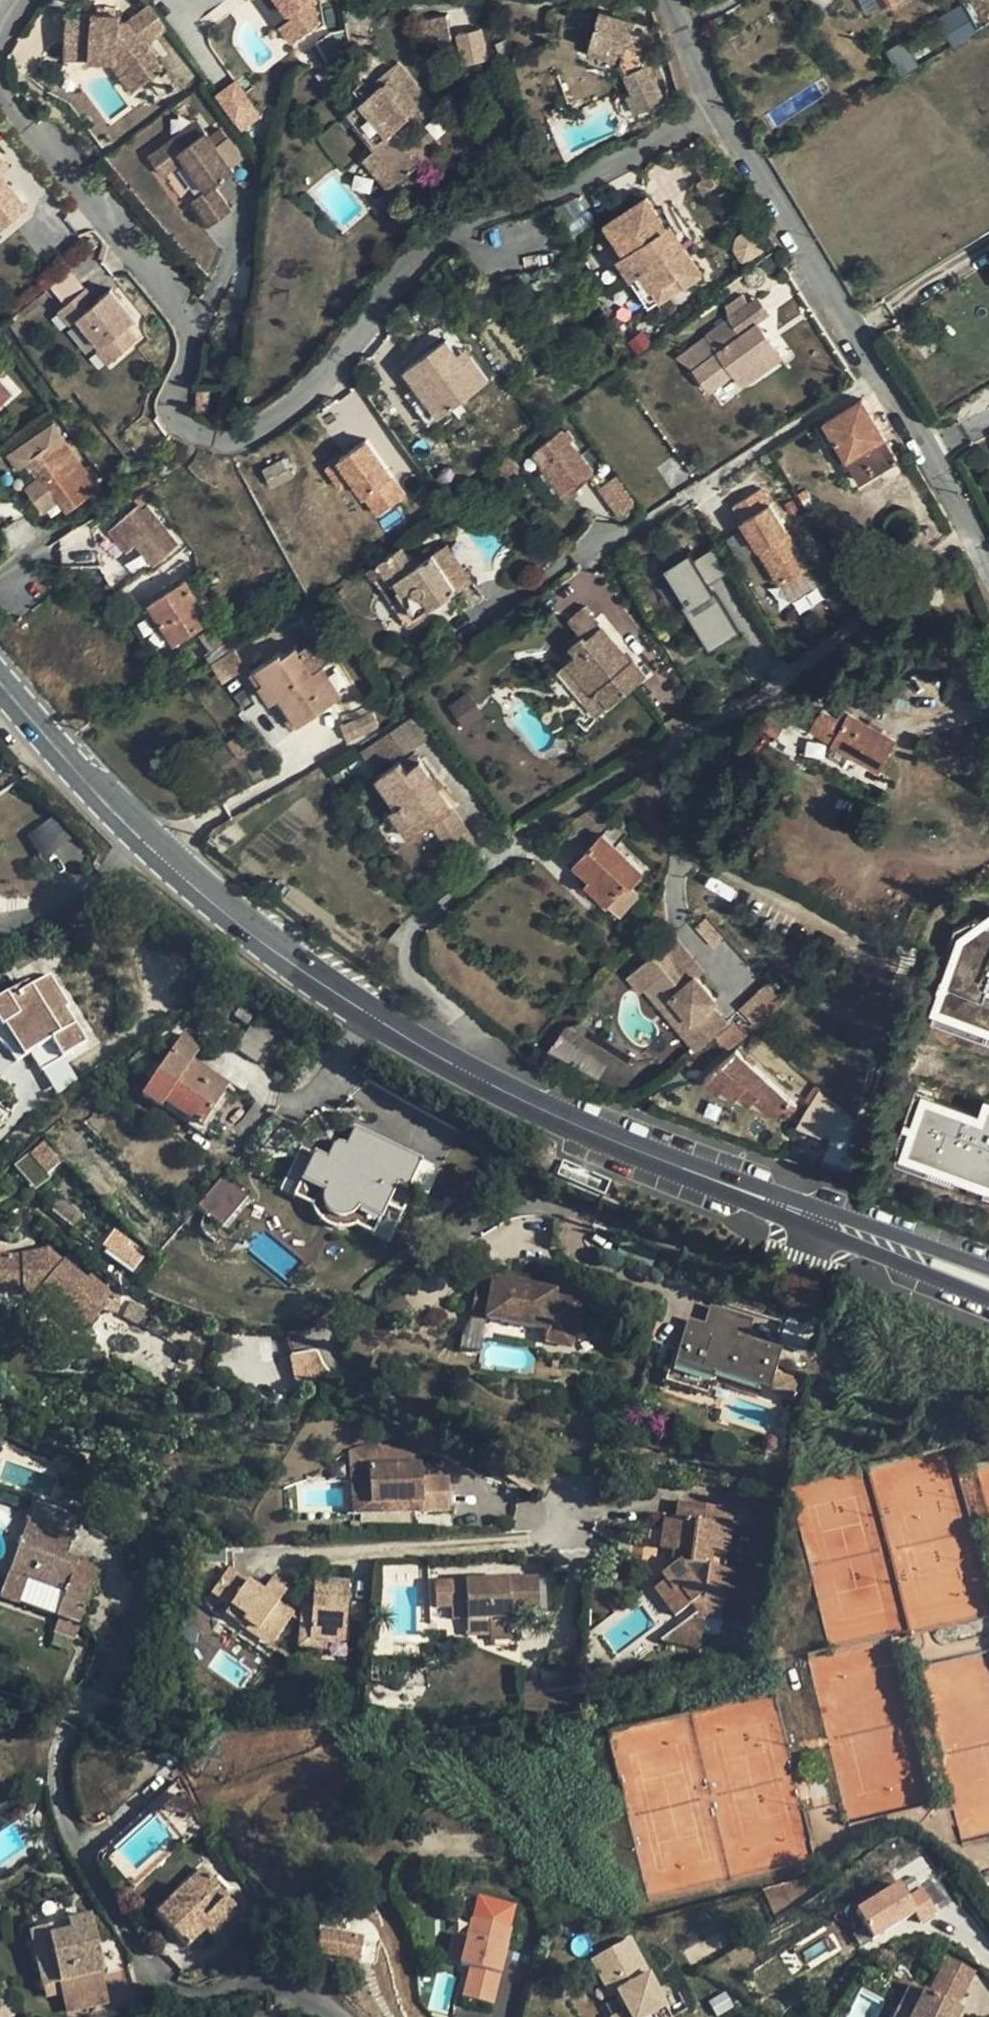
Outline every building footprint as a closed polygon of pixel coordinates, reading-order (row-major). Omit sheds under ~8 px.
[(298,13),(286,22),(299,39),(324,19),(319,0),(288,0),(298,13)] [(881,7),(877,0),(865,0),(872,12),(881,7)] [(987,0),(968,0),(898,43),(913,69),(988,22),(988,3),(987,0)] [(165,24),(150,2),(127,18),(119,17),(120,11),(115,10),(97,9),(92,8),(92,10),(66,7),(63,34),(88,37),(93,44),(91,54),(111,56),(131,86),(160,65),(142,41),(165,24)] [(98,2),(97,9),(115,10),(115,4),(98,2)] [(623,54),(621,62),(634,90),(627,93),(636,111),(664,98),(649,64),(653,62),(643,41),(628,37),(631,32),(634,20),(599,11),(590,44),(623,54)] [(447,15),(419,19),(423,43),(451,38),(447,15)] [(460,66),(487,62),(483,31),(455,34),(460,66)] [(645,35),(631,32),(628,37),(643,41),(645,35)] [(88,37),(63,34),(62,51),(91,54),(93,44),(88,37)] [(587,54),(621,62),(623,54),(590,44),(587,54)] [(397,59),(374,79),(378,83),(347,109),(377,145),(374,149),(375,150),(399,179),(400,180),(440,146),(428,132),(409,148),(395,132),(409,121),(415,128),(438,108),(397,59)] [(213,97),(241,133),(263,117),(235,80),(213,97)] [(202,120),(185,131),(193,143),(209,131),(202,120)] [(185,131),(155,152),(168,170),(189,156),(210,185),(196,195),(213,218),(232,204),(216,181),(235,168),(209,131),(193,143),(185,131)] [(387,188),(399,179),(375,150),(363,160),(387,188)] [(12,234),(30,216),(0,184),(0,222),(12,234)] [(671,247),(676,243),(690,234),(676,212),(662,220),(646,195),(604,222),(622,251),(613,257),(626,277),(631,274),(640,289),(634,293),(643,308),(690,277),(671,247)] [(4,241),(12,234),(0,222),(0,236),(4,241)] [(696,273),(676,243),(671,247),(690,277),(696,273)] [(625,279),(634,293),(640,289),(631,274),(626,277),(625,279)] [(93,292),(69,315),(82,330),(90,323),(113,348),(111,352),(123,365),(150,341),(138,328),(146,321),(119,293),(106,305),(93,292)] [(758,323),(767,315),(756,298),(729,317),(742,334),(758,323)] [(742,334),(729,317),(707,333),(725,358),(703,375),(719,399),(744,381),(747,381),(781,356),(758,323),(742,334)] [(399,375),(435,423),(489,383),(465,351),(456,357),(445,341),(399,375)] [(12,395),(0,381),(0,405),(12,395)] [(862,480),(898,459),(863,399),(826,422),(862,480)] [(98,489),(53,424),(11,453),(21,467),(33,459),(45,476),(28,489),(45,510),(62,499),(71,511),(88,499),(87,497),(98,489)] [(568,431),(564,434),(562,432),(538,449),(547,461),(553,458),(574,487),(593,473),(571,443),(574,439),(568,431)] [(332,464),(375,520),(407,496),(364,440),(332,464)] [(493,491),(509,481),(504,472),(488,483),(493,491)] [(616,515),(636,504),(616,475),(598,489),(616,515)] [(727,535),(755,516),(751,509),(765,498),(752,477),(708,507),(703,498),(691,505),(705,526),(717,519),(727,535)] [(482,508),(479,503),(456,520),(460,525),(482,508)] [(149,571),(174,550),(143,511),(137,515),(133,511),(104,534),(122,556),(131,549),(149,571)] [(762,527),(755,516),(727,535),(735,547),(762,527)] [(415,615),(425,607),(455,587),(434,553),(416,565),(402,546),(368,569),(377,581),(386,576),(389,582),(391,581),(415,615)] [(663,572),(704,653),(747,631),(706,550),(663,572)] [(430,614),(425,607),(415,615),(391,581),(389,582),(386,576),(377,581),(407,625),(409,626),(414,626),(417,624),(430,614)] [(175,641),(211,618),(188,580),(152,603),(175,641)] [(585,604),(568,618),(582,637),(586,634),(589,637),(602,625),(585,604)] [(214,659),(230,649),(216,625),(200,636),(214,659)] [(574,655),(565,662),(592,693),(596,690),(608,704),(634,682),(646,672),(634,658),(625,664),(620,658),(625,654),(602,625),(589,637),(586,634),(582,637),(569,648),(574,655)] [(316,639),(300,649),(315,670),(323,665),(330,661),(316,639)] [(342,695),(332,679),(322,685),(314,673),(315,670),(300,649),(298,645),(283,655),(281,652),(252,671),(273,700),(283,695),(302,722),(342,695)] [(214,659),(210,661),(223,682),(247,666),(235,646),(230,649),(214,659)] [(631,649),(625,654),(620,658),(625,664),(634,658),(636,655),(631,649)] [(596,713),(608,704),(596,690),(592,693),(565,662),(558,668),(596,713)] [(332,679),(323,665),(315,670),(314,673),(322,685),(332,679)] [(462,725),(480,713),(467,694),(449,706),(462,725)] [(292,729),(302,722),(283,695),(273,700),(292,729)] [(841,710),(837,716),(820,707),(809,727),(832,739),(831,742),(878,768),(894,740),(841,710)] [(373,711),(341,725),(348,741),(380,727),(373,711)] [(436,731),(422,711),(389,732),(403,753),(436,731)] [(759,727),(774,735),(780,725),(764,716),(759,727)] [(389,732),(360,751),(371,766),(403,753),(389,732)] [(380,776),(399,803),(419,830),(432,821),(457,854),(472,842),(474,837),(439,788),(433,780),(415,754),(405,762),(402,759),(380,776)] [(439,776),(433,780),(439,788),(445,784),(439,776)] [(411,836),(419,830),(399,803),(392,809),(411,836)] [(26,838),(46,858),(69,837),(50,816),(26,838)] [(628,883),(631,885),(642,871),(602,833),(590,845),(574,862),(590,876),(586,882),(608,903),(628,883)] [(639,893),(631,885),(628,883),(608,903),(619,913),(639,893)] [(677,934),(649,955),(660,969),(657,972),(677,999),(691,1017),(711,1000),(717,997),(691,964),(698,959),(677,934)] [(0,997),(0,1023),(1,1026),(4,1024),(8,1021),(10,1025),(15,1028),(21,1030),(29,1029),(38,1046),(31,1051),(42,1070),(65,1056),(87,1042),(65,1008),(66,1008),(69,1005),(53,978),(51,977),(47,976),(33,985),(29,988),(30,992),(24,996),(18,986),(0,997)] [(29,980),(18,986),(24,996),(30,992),(29,988),(33,985),(29,980)] [(767,984),(739,1008),(754,1025),(782,1000),(767,984)] [(695,1045),(701,1041),(691,1027),(716,1007),(711,1000),(691,1017),(677,999),(666,1009),(695,1045)] [(247,1022),(253,1015),(241,1006),(235,1013),(247,1022)] [(727,1020),(716,1007),(691,1027),(701,1041),(727,1020)] [(23,1055),(31,1051),(38,1046),(29,1029),(21,1030),(15,1028),(10,1025),(8,1021),(4,1024),(23,1055)] [(189,1026),(177,1044),(196,1056),(208,1039),(189,1026)] [(564,1026),(549,1053),(621,1092),(635,1065),(564,1026)] [(200,1124),(228,1084),(192,1061),(196,1056),(177,1044),(144,1093),(163,1106),(165,1102),(200,1124)] [(797,1107),(754,1067),(748,1061),(738,1052),(705,1078),(719,1092),(725,1088),(733,1096),(739,1093),(749,1103),(755,1097),(768,1110),(778,1112),(781,1109),(788,1116),(797,1107)] [(78,1080),(65,1056),(42,1070),(55,1094),(78,1080)] [(751,1058),(748,1061),(754,1067),(757,1063),(751,1058)] [(419,1159),(353,1126),(335,1162),(312,1151),(298,1180),(320,1191),(318,1195),(318,1199),(319,1204),(322,1210),(326,1213),(333,1217),(341,1218),(347,1216),(352,1212),(356,1207),(378,1217),(395,1183),(404,1188),(419,1159)] [(801,1127),(791,1154),(818,1165),(829,1137),(801,1127)] [(47,1172),(61,1162),(44,1143),(31,1153),(47,1172)] [(218,1176),(207,1191),(231,1211),(243,1197),(218,1176)] [(371,1233),(378,1217),(356,1207),(352,1212),(347,1216),(341,1218),(333,1217),(326,1213),(322,1210),(319,1204),(318,1199),(318,1195),(320,1191),(298,1180),(290,1195),(303,1201),(302,1207),(307,1218),(313,1225),(320,1230),(329,1233),(338,1236),(349,1233),(354,1231),(359,1227),(371,1233)] [(231,1211),(207,1191),(193,1207),(218,1227),(231,1211)] [(114,1230),(107,1240),(113,1245),(108,1251),(117,1257),(117,1260),(132,1271),(142,1259),(126,1246),(128,1240),(114,1230)] [(102,1247),(108,1251),(113,1245),(107,1240),(102,1247)] [(53,1307),(83,1331),(104,1306),(106,1296),(108,1288),(90,1273),(87,1277),(73,1266),(79,1258),(69,1251),(63,1258),(58,1254),(59,1254),(51,1247),(38,1259),(25,1254),(0,1255),(0,1289),(22,1289),(23,1293),(35,1293),(40,1288),(57,1301),(53,1307)] [(51,1247),(25,1254),(38,1259),(51,1247)] [(65,1247),(59,1254),(58,1254),(63,1258),(69,1251),(65,1247)] [(487,1272),(484,1281),(477,1313),(538,1329),(536,1339),(562,1346),(572,1298),(548,1291),(548,1287),(487,1272)] [(477,1313),(484,1281),(469,1278),(461,1310),(477,1313)] [(50,1311),(53,1307),(57,1301),(40,1288),(35,1293),(33,1297),(50,1311)] [(104,1306),(120,1309),(122,1300),(106,1296),(104,1306)] [(768,1379),(773,1362),(765,1360),(769,1345),(741,1336),(745,1318),(713,1308),(707,1325),(704,1333),(688,1327),(681,1348),(674,1345),(663,1378),(705,1391),(711,1372),(757,1387),(761,1377),(768,1379)] [(691,1319),(688,1327),(704,1333),(707,1325),(691,1319)] [(290,1350),(317,1347),(315,1333),(288,1336),(290,1350)] [(778,1348),(769,1345),(765,1360),(773,1362),(778,1348)] [(289,1354),(294,1380),(323,1374),(318,1348),(289,1354)] [(790,1395),(793,1379),(776,1374),(772,1390),(790,1395)] [(10,1439),(0,1435),(0,1445),(10,1439)] [(422,1459),(369,1462),(369,1499),(420,1497),(421,1507),(449,1505),(448,1470),(422,1471),(422,1459)] [(79,1513),(35,1497),(1,1595),(57,1615),(79,1623),(95,1579),(88,1577),(93,1564),(64,1553),(79,1513)] [(701,1614),(722,1616),(724,1598),(738,1600),(743,1567),(725,1565),(732,1504),(680,1498),(678,1515),(664,1513),(659,1545),(679,1548),(677,1559),(660,1571),(665,1577),(653,1586),(674,1614),(691,1602),(701,1614)] [(100,1567),(93,1564),(88,1577),(95,1579),(100,1567)] [(211,1592),(229,1605),(243,1615),(240,1619),(271,1642),(292,1614),(277,1602),(283,1592),(268,1581),(261,1591),(228,1569),(211,1592)] [(464,1606),(464,1620),(468,1620),(509,1618),(510,1612),(539,1611),(537,1575),(434,1581),(435,1607),(450,1607),(464,1606)] [(349,1581),(315,1578),(309,1637),(343,1640),(349,1581)] [(268,1646),(271,1642),(240,1619),(243,1615),(229,1605),(223,1613),(268,1646)] [(450,1621),(464,1620),(464,1606),(450,1607),(450,1621)] [(79,1623),(57,1615),(53,1627),(74,1634),(79,1623)] [(510,1628),(509,1618),(468,1620),(468,1630),(510,1628)] [(239,1907),(226,1895),(220,1901),(212,1893),(220,1884),(203,1868),(158,1913),(188,1945),(205,1929),(212,1934),(239,1907)] [(923,1883),(909,1891),(901,1877),(855,1905),(875,1937),(915,1912),(921,1922),(939,1911),(923,1883)] [(228,1892),(220,1884),(212,1893),(220,1901),(226,1895),(228,1892)] [(54,1960),(37,1964),(42,1987),(62,1982),(104,1972),(90,1915),(67,1921),(70,1931),(48,1936),(54,1960)] [(492,2003),(509,1928),(470,1919),(466,1937),(459,1965),(470,1967),(463,1996),(492,2003)] [(29,1931),(37,1964),(54,1960),(48,1936),(70,1931),(67,1921),(29,1931)] [(318,1931),(314,1953),(358,1962),(363,1940),(318,1931)] [(633,1934),(584,1958),(613,2016),(674,2016),(633,1934)] [(459,1965),(466,1937),(455,1935),(449,1962),(459,1965)] [(960,2010),(957,2008),(973,1972),(945,1958),(928,1994),(909,1986),(899,2006),(912,2013),(910,2016),(957,2016),(960,2010)] [(110,1998),(104,1972),(62,1982),(69,2009),(110,1998)] [(912,2013),(899,2006),(894,2016),(910,2016),(912,2013)]
